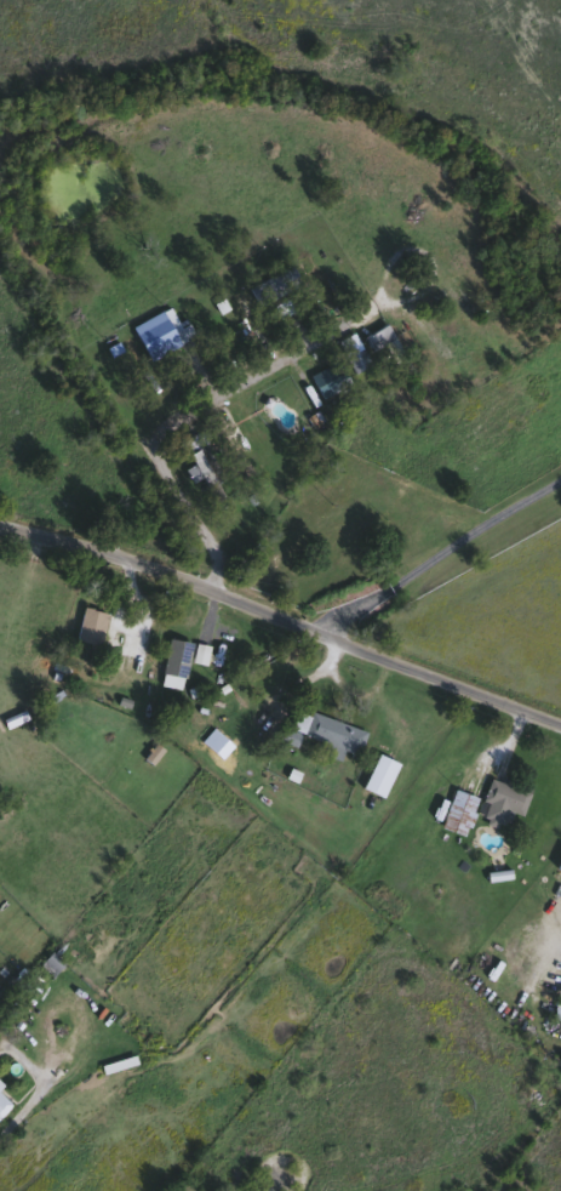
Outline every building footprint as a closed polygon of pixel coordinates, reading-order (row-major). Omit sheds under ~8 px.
[(268,281),(275,277),(297,310),(290,315),(268,281)] [(251,337),(229,295),(240,289),(262,331),(251,337)] [(172,329),(187,321),(194,335),(147,358),(131,324),(161,308),(172,329)] [(373,349),(363,334),(384,321),(394,338),(373,349)] [(345,353),(362,348),(367,365),(351,370),(345,353)] [(308,374),(337,359),(349,381),(320,397),(308,374)] [(221,433),(235,424),(247,445),(240,449),(254,473),(247,478),(221,433)] [(107,611),(97,645),(73,638),(82,605),(107,611)] [(159,676),(168,636),(191,642),(182,682),(159,676)] [(302,735),(309,712),(366,728),(359,753),(343,748),(339,759),(319,753),(322,740),(302,735)] [(277,737),(284,725),(298,734),(293,745),(277,737)] [(529,783),(523,814),(506,810),(505,821),(477,816),(486,775),(529,783)] [(463,834),(439,825),(453,787),(477,796),(463,834)] [(553,867),(560,852),(560,872),(553,867)] [(62,962),(51,974),(39,963),(48,951),(62,962)] [(554,998),(560,1000),(560,1020),(550,1019),(554,998)] [(10,1102),(0,1114),(0,1094),(10,1102)]
